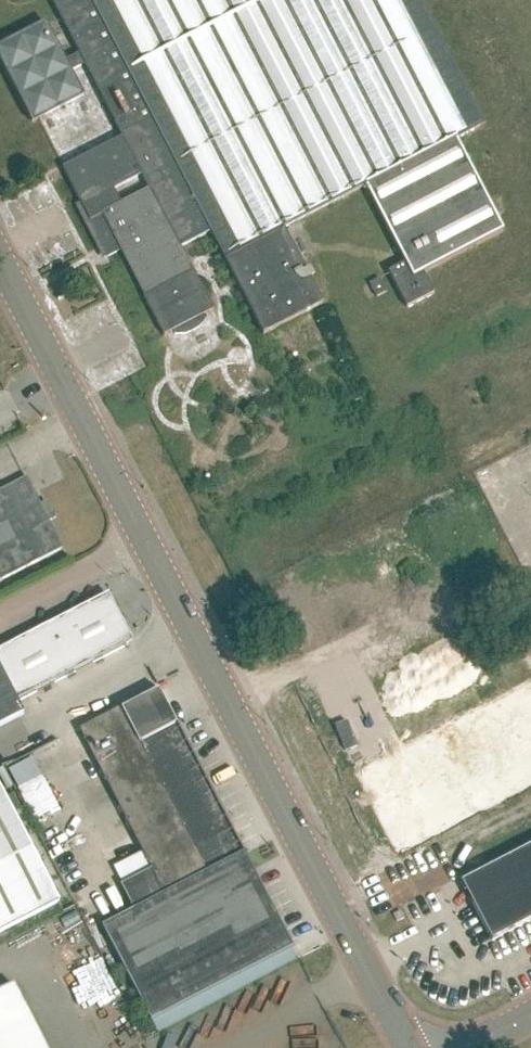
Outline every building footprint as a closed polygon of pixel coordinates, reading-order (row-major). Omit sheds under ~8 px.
[(146,296),(144,297),(165,336),(214,311),(194,272),(181,247),(211,231),(264,334),(324,303),(285,227),(366,185),(406,263),(389,271),(408,307),(434,293),(424,272),(504,231),(457,138),(483,124),(438,38),(418,0),(51,0),(79,54),(65,62),(46,24),(0,48),(0,58),(32,123),(83,96),(71,71),(85,64),(122,137),(63,168),(81,204),(76,206),(98,248),(103,245),(109,257),(122,250),(146,296)] [(386,292),(380,279),(371,284),(378,297),(386,292)] [(25,479),(0,492),(0,580),(61,549),(47,523),(54,519),(50,510),(43,514),(25,479)] [(112,600),(102,597),(0,650),(0,728),(24,715),(17,702),(127,645),(130,635),(112,600)] [(368,763),(408,841),(447,821),(530,778),(530,677),(406,743),(368,763)] [(159,688),(79,731),(124,818),(204,775),(159,688)] [(13,790),(38,779),(26,750),(1,761),(13,790)] [(245,854),(232,828),(204,775),(124,818),(151,871),(121,886),(134,911),(103,927),(152,1021),(293,948),(245,854)] [(0,801),(0,930),(59,899),(7,797),(0,801)] [(492,941),(530,921),(530,845),(461,882),(492,941)] [(15,984),(0,992),(0,1047),(49,1047),(15,984)]
